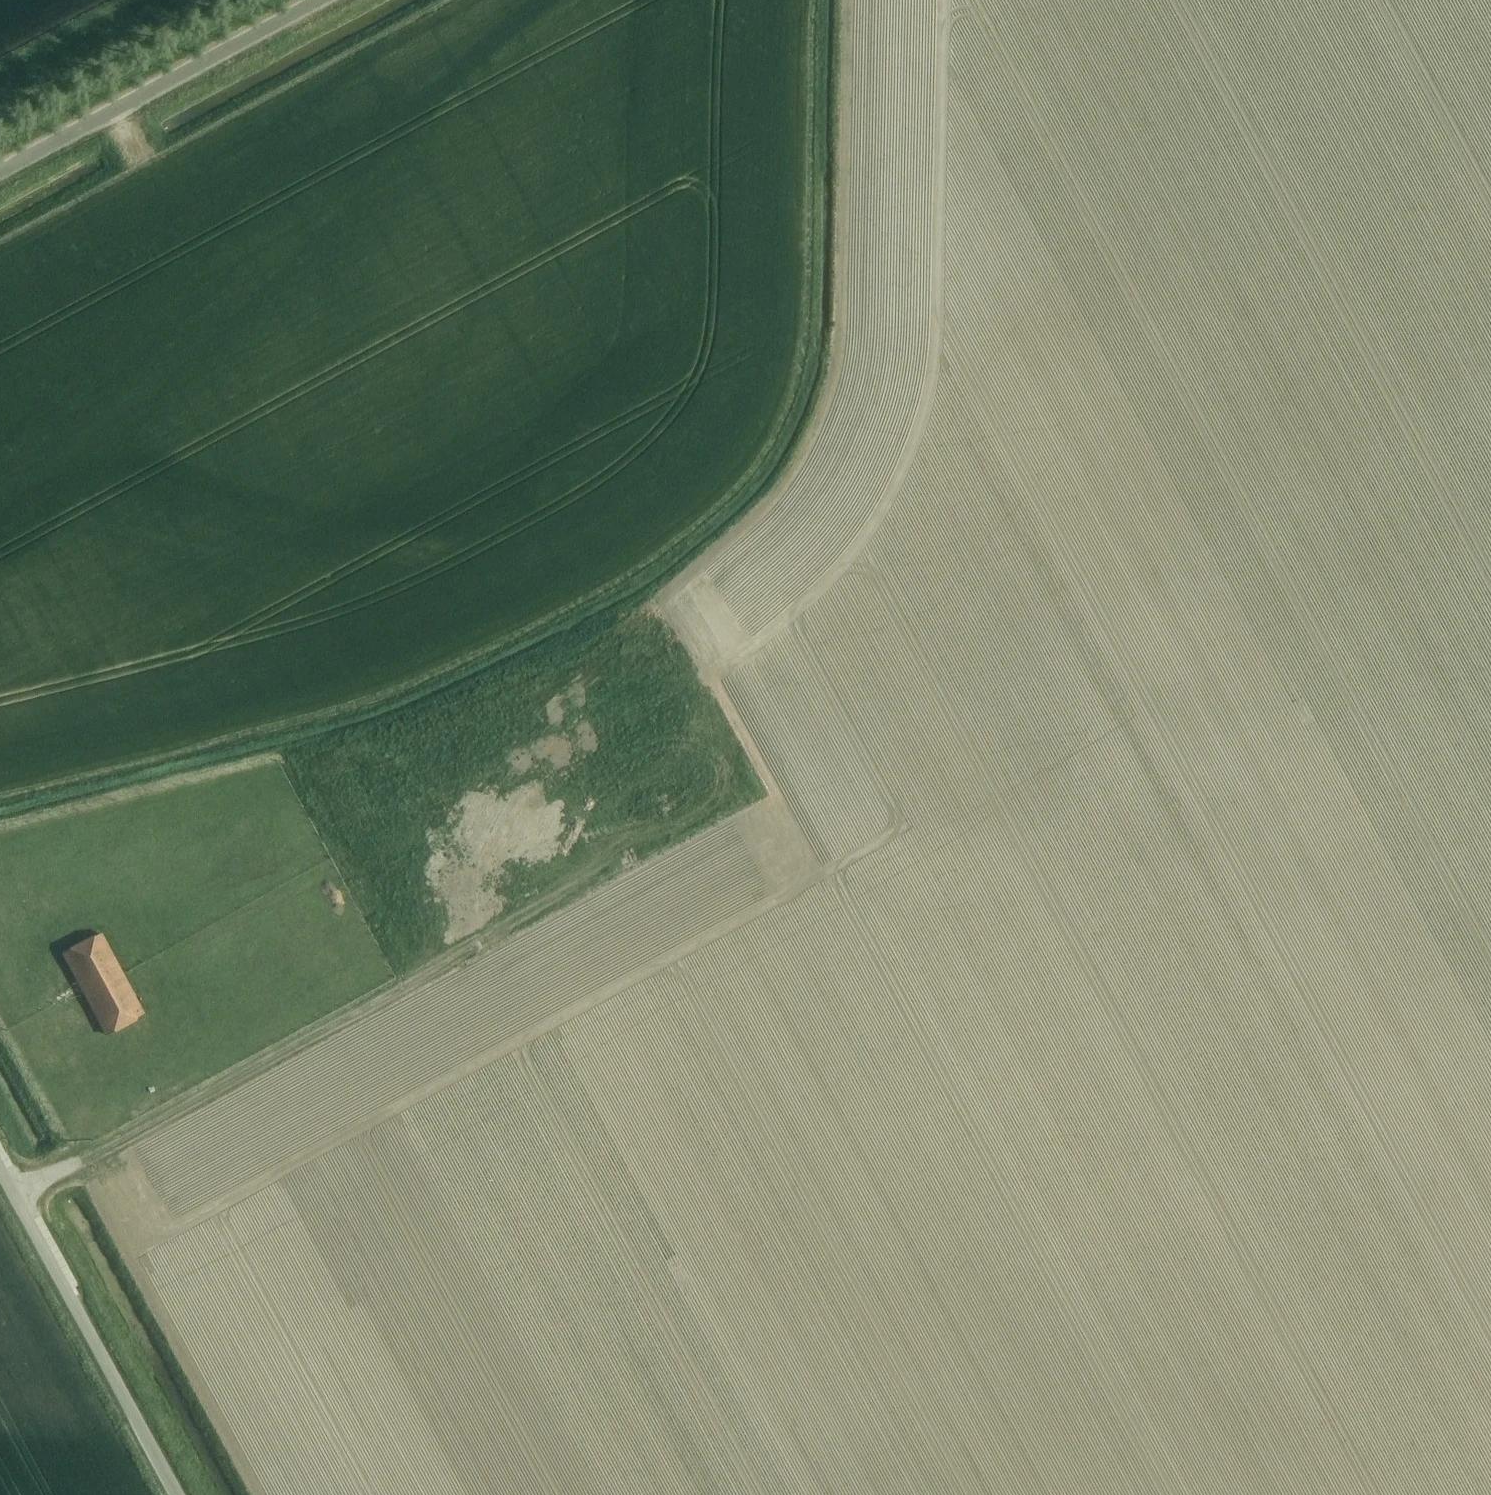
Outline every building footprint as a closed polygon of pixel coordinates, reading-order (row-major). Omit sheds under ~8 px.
[(107,1034),(143,1015),(99,934),(63,952),(107,1034)]
